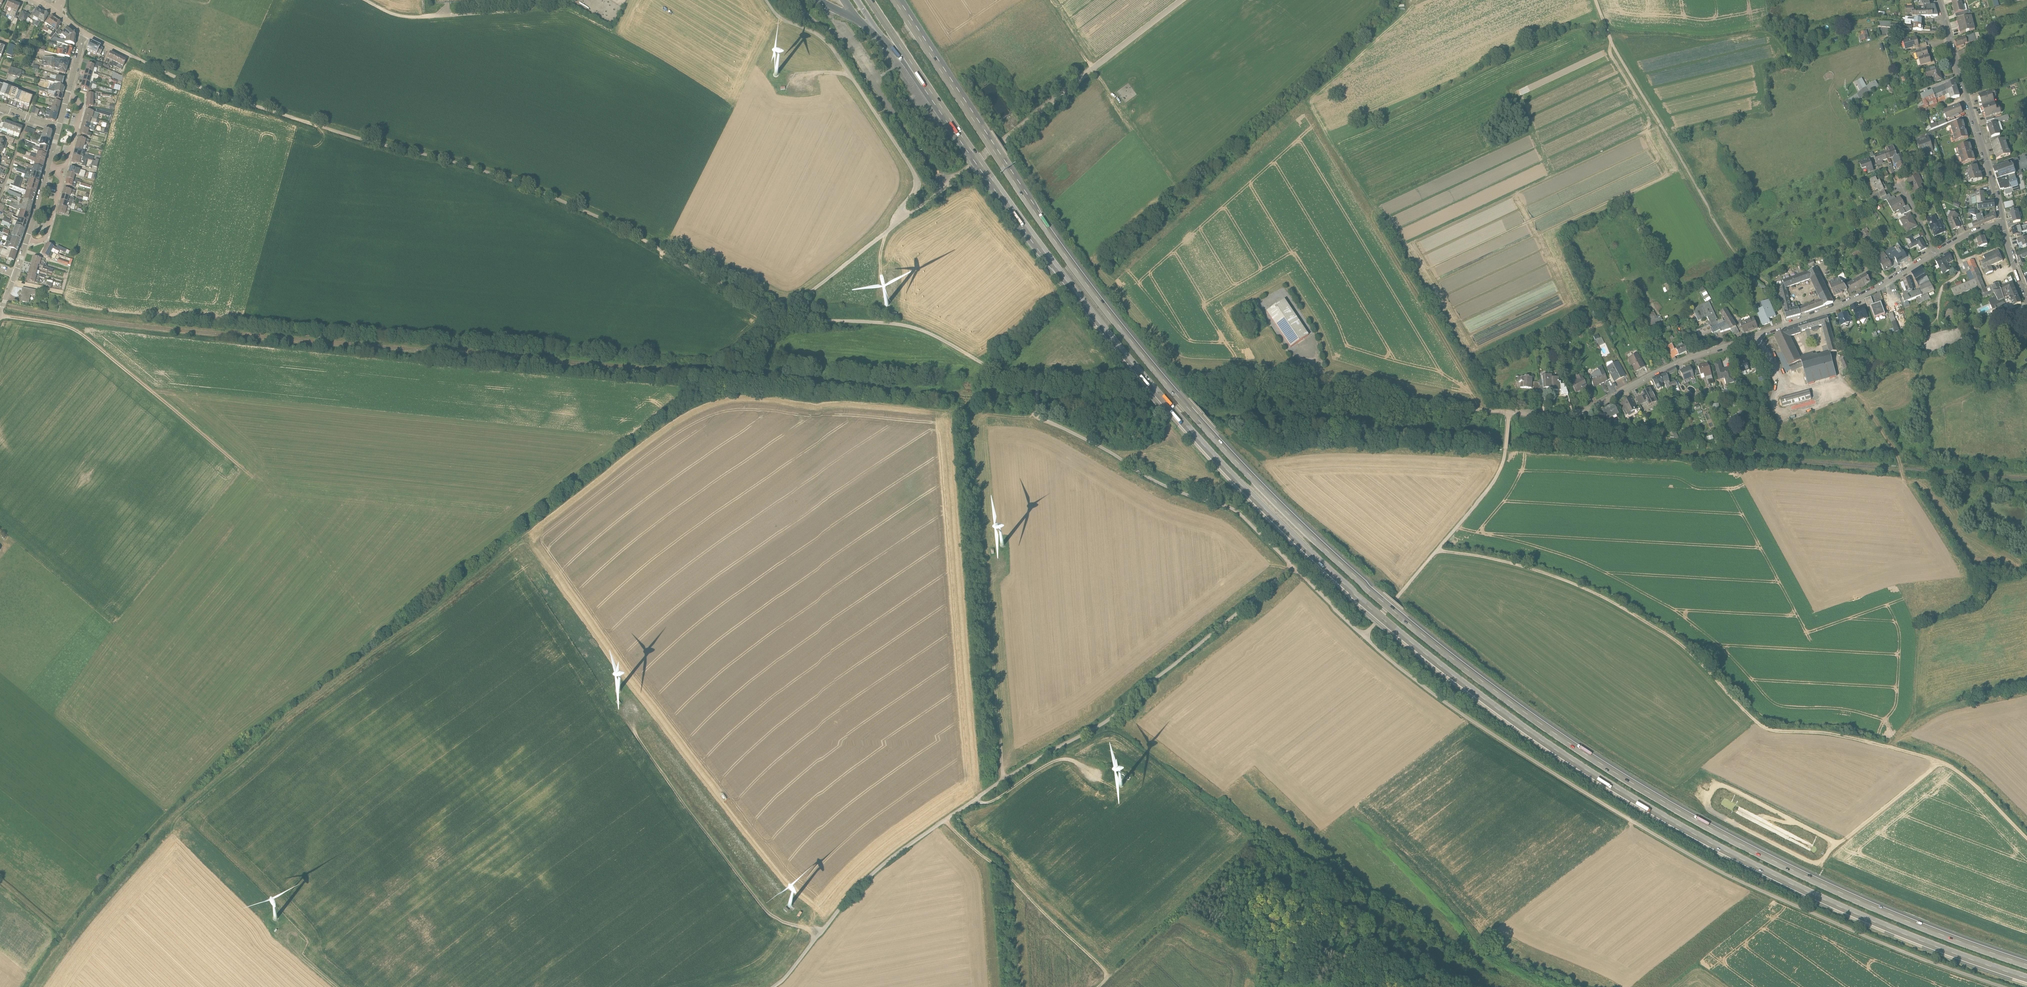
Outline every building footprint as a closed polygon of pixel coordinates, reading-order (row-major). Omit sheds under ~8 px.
[(11,10),(15,3),(9,0),(4,10),(3,12),(6,14),(8,8),(11,10)] [(1938,17),(1935,6),(1930,6),(1929,3),(1932,2),(1932,0),(1917,0),(1919,7),(1923,7),(1924,11),(1928,11),(1932,11),(1932,17),(1938,17)] [(1952,0),(1955,12),(1964,10),(1961,0),(1952,0)] [(14,18),(20,5),(15,3),(11,10),(9,16),(12,17),(11,19),(13,20),(12,23),(16,25),(18,19),(14,18)] [(1912,17),(1922,17),(1922,11),(1914,11),(1914,8),(1905,8),(1905,14),(1912,14),(1912,17)] [(35,25),(42,12),(36,9),(32,16),(33,16),(31,19),(34,20),(31,25),(34,26),(35,25)] [(18,19),(25,23),(30,14),(23,11),(18,19)] [(43,22),(48,15),(44,13),(42,12),(35,25),(38,27),(41,21),(43,22)] [(48,30),(55,19),(50,16),(45,23),(47,25),(45,27),(46,28),(44,30),(47,32),(48,30)] [(1956,20),(1960,33),(1975,29),(1971,16),(1956,20)] [(55,19),(48,30),(52,32),(53,33),(61,23),(55,19)] [(66,38),(75,35),(74,33),(67,28),(63,34),(61,32),(61,31),(59,29),(55,34),(58,35),(59,35),(62,35),(66,38)] [(1860,40),(1865,39),(1865,35),(1867,34),(1866,31),(1860,33),(1861,36),(1859,36),(1860,40)] [(58,35),(55,34),(51,38),(50,40),(53,41),(71,46),(72,45),(74,45),(75,37),(75,35),(66,38),(66,41),(58,39),(56,38),(58,36),(58,35),(59,35),(58,35)] [(1979,34),(1966,38),(1967,44),(1979,41),(1978,38),(1980,38),(1979,34)] [(1966,38),(1955,41),(1957,48),(1968,45),(1967,44),(1966,38)] [(1914,48),(1919,46),(1917,39),(1905,42),(1907,50),(1914,48)] [(101,53),(103,49),(100,47),(100,46),(90,41),(86,49),(96,55),(97,54),(100,55),(101,53)] [(7,54),(12,56),(16,46),(10,44),(7,54)] [(74,53),(75,49),(68,47),(67,50),(58,48),(55,54),(70,58),(71,53),(74,53)] [(1919,60),(1928,57),(1927,51),(1919,53),(1916,53),(1918,60),(1919,60)] [(115,55),(110,52),(105,62),(107,63),(109,59),(112,61),(115,55)] [(112,61),(115,63),(114,66),(116,67),(121,58),(115,55),(112,61)] [(57,58),(57,60),(44,56),(42,61),(67,67),(69,61),(57,58)] [(1928,57),(1919,60),(1921,67),(1927,65),(1931,64),(1929,57),(1928,57)] [(116,67),(122,69),(126,60),(121,58),(116,67)] [(65,74),(67,67),(42,61),(41,65),(43,65),(43,66),(44,66),(54,69),(53,71),(65,74)] [(101,67),(102,64),(96,62),(95,66),(92,65),(88,64),(86,69),(94,72),(97,73),(97,72),(96,72),(97,69),(97,66),(101,68),(101,67)] [(1942,81),(1938,68),(1926,72),(1928,79),(1935,77),(1937,82),(1942,81)] [(62,85),(64,78),(56,76),(55,80),(54,79),(53,82),(62,85)] [(91,90),(92,84),(91,83),(90,83),(83,81),(81,87),(88,89),(91,90)] [(1852,103),(1879,87),(1876,82),(1867,86),(1866,87),(1863,88),(1857,95),(1849,99),(1851,104),(1852,103)] [(1935,97),(1956,87),(1954,82),(1921,96),(1924,102),(1935,97)] [(63,94),(64,87),(56,85),(55,89),(52,88),(52,87),(49,86),(48,90),(63,94)] [(9,99),(13,89),(8,87),(4,97),(9,99)] [(1959,96),(1956,87),(1935,97),(1937,104),(1950,97),(1950,99),(1959,96)] [(14,101),(18,91),(13,89),(9,99),(14,101)] [(63,94),(48,90),(48,93),(51,94),(50,97),(61,100),(63,94)] [(19,103),(23,93),(18,92),(18,91),(14,101),(19,103)] [(1979,96),(1982,107),(1994,103),(1993,98),(1996,98),(1994,92),(1985,94),(1979,96)] [(24,104),(27,95),(23,93),(19,103),(24,104)] [(32,97),(27,95),(24,104),(29,106),(32,97)] [(1937,104),(1935,97),(1924,102),(1926,106),(1926,108),(1930,107),(1932,109),(1939,106),(1937,104)] [(59,109),(60,102),(50,99),(49,103),(53,104),(52,107),(59,109)] [(1848,115),(1854,112),(1848,100),(1847,100),(1843,102),(1842,103),(1848,115)] [(1945,110),(1948,118),(1965,112),(1961,103),(1945,110)] [(1982,107),(1986,118),(1992,116),(2001,114),(1999,108),(1996,109),(1994,103),(1982,107)] [(86,110),(84,116),(96,119),(98,113),(109,116),(111,117),(112,112),(97,110),(96,112),(86,110)] [(55,121),(57,115),(50,113),(49,116),(46,115),(45,118),(45,119),(55,121)] [(1994,119),(1995,123),(1996,123),(2009,119),(2008,115),(1994,119)] [(1929,123),(1930,125),(1932,129),(1948,122),(1947,119),(1938,122),(1937,122),(1929,123)] [(1956,141),(1969,137),(1964,120),(1951,124),(1956,141)] [(11,123),(5,121),(4,124),(1,122),(0,124),(0,127),(8,130),(11,123)] [(92,124),(90,124),(83,122),(81,127),(89,130),(89,129),(94,130),(95,128),(92,127),(92,124)] [(14,133),(16,125),(11,123),(8,130),(14,133)] [(1991,138),(2000,135),(1996,123),(1995,123),(1987,126),(1990,134),(1991,138)] [(23,127),(22,127),(16,125),(14,133),(20,135),(23,127)] [(88,133),(89,130),(81,127),(79,134),(84,135),(87,136),(91,137),(92,134),(88,133)] [(50,141),(52,132),(44,130),(42,135),(37,134),(34,134),(33,135),(36,136),(36,137),(41,139),(50,141)] [(1923,138),(1928,153),(1935,150),(1934,148),(1931,141),(1929,135),(1923,138)] [(1991,138),(1989,138),(1991,144),(1997,142),(1996,139),(2001,138),(2000,135),(1991,138)] [(6,139),(0,137),(0,147),(3,148),(6,149),(8,143),(7,142),(7,141),(6,141),(6,139)] [(89,141),(83,139),(78,137),(76,144),(84,146),(85,142),(89,143),(89,141)] [(1916,140),(1922,155),(1928,153),(1923,138),(1916,140)] [(48,148),(50,141),(41,139),(40,142),(32,140),(31,142),(39,145),(40,146),(48,148)] [(1991,144),(1997,160),(2003,158),(2010,155),(2005,139),(1997,142),(1991,144)] [(30,144),(30,143),(25,141),(23,145),(38,151),(46,153),(48,148),(40,146),(40,148),(30,144)] [(1970,143),(1957,147),(1962,164),(1970,162),(1975,160),(1970,143)] [(84,146),(76,144),(75,149),(85,152),(85,148),(87,149),(88,147),(84,146)] [(1888,146),(1893,158),(1893,157),(1898,155),(1893,145),(1888,146)] [(84,154),(85,152),(75,149),(73,155),(87,159),(93,160),(94,157),(84,154)] [(36,157),(35,155),(25,151),(24,154),(30,156),(36,159),(44,161),(46,155),(37,152),(36,157)] [(1883,161),(1888,159),(1885,152),(1874,156),(1874,157),(1877,165),(1877,166),(1884,163),(1883,161)] [(43,167),(44,161),(36,159),(30,156),(24,154),(23,157),(34,161),(35,161),(34,165),(43,167)] [(1893,157),(1895,163),(1905,160),(1902,154),(1898,155),(1893,157)] [(81,165),(85,167),(87,159),(73,155),(72,161),(81,164),(81,165)] [(1867,159),(1860,162),(1863,170),(1867,169),(1868,173),(1874,171),(1873,166),(1870,158),(1867,159)] [(1895,163),(1897,169),(1907,166),(1905,160),(1895,163)] [(40,176),(42,169),(33,166),(25,163),(24,167),(27,168),(25,171),(26,171),(40,176)] [(2013,163),(1993,169),(1997,180),(2007,177),(2014,175),(2016,174),(2013,163)] [(1971,168),(1969,169),(1969,170),(1964,171),(1965,176),(1967,176),(1968,182),(1970,182),(1973,181),(1973,182),(1982,179),(1980,173),(1979,173),(1977,166),(1971,168)] [(80,170),(75,168),(70,167),(68,173),(75,175),(84,177),(86,171),(80,169),(80,170)] [(1886,169),(1880,172),(1883,178),(1889,176),(1886,169)] [(38,182),(40,176),(26,171),(25,174),(24,178),(29,180),(38,182)] [(1907,179),(1915,195),(1925,191),(1922,184),(1924,183),(1919,174),(1909,178),(1907,179)] [(2014,175),(2007,177),(2011,188),(2018,186),(2014,175)] [(1881,198),(1887,195),(1885,190),(1888,189),(1886,185),(1885,185),(1884,184),(1884,182),(1882,183),(1879,176),(1870,180),(1871,182),(1866,185),(1869,193),(1874,191),(1874,192),(1872,193),(1873,195),(1869,196),(1872,202),(1881,198)] [(19,188),(22,179),(16,177),(13,186),(19,188)] [(2007,177),(1997,180),(1999,185),(2003,184),(2004,189),(2004,190),(2011,188),(2007,177)] [(75,181),(74,181),(67,178),(65,184),(79,188),(79,186),(91,189),(92,186),(81,183),(75,181)] [(35,194),(38,182),(29,180),(26,191),(35,194)] [(19,188),(13,186),(10,185),(9,188),(26,194),(24,200),(32,203),(35,194),(26,191),(19,188)] [(1968,186),(1969,195),(1976,194),(1976,193),(1975,185),(1968,186)] [(71,190),(64,188),(62,194),(69,196),(70,194),(74,195),(75,191),(71,190)] [(20,198),(21,196),(8,190),(7,193),(20,198)] [(1977,204),(1987,203),(1986,202),(1985,202),(1984,200),(1986,199),(1986,197),(1984,198),(1983,192),(1976,193),(1976,194),(1977,197),(1977,204)] [(62,194),(61,200),(71,203),(72,200),(73,200),(73,199),(74,198),(70,197),(69,196),(62,194)] [(1889,202),(1894,213),(1899,210),(1906,206),(1901,196),(1896,198),(1889,202)] [(20,199),(19,202),(19,204),(31,210),(32,203),(24,200),(20,199)] [(71,203),(61,200),(59,206),(70,209),(71,209),(72,203),(71,203)] [(19,204),(15,203),(13,208),(16,209),(16,210),(20,211),(29,215),(31,210),(19,204)] [(1911,210),(1908,205),(1906,206),(1899,210),(1902,215),(1904,214),(1911,210)] [(68,215),(70,209),(59,206),(57,212),(65,214),(68,215)] [(2014,208),(2010,209),(2011,212),(2012,219),(2013,219),(2014,223),(2020,222),(2017,209),(2014,210),(2014,208)] [(27,223),(29,215),(20,211),(17,218),(27,223)] [(1953,230),(1961,227),(1958,218),(1960,215),(1951,211),(1948,218),(1953,230)] [(1905,216),(1900,219),(1907,232),(1918,226),(1911,213),(1905,216)] [(1935,236),(1946,231),(1941,219),(1938,220),(1936,214),(1926,218),(1932,231),(1933,230),(1935,236)] [(1977,215),(1976,216),(1977,221),(1972,223),(1973,227),(1984,223),(1983,219),(1982,214),(1977,215)] [(1983,219),(1984,223),(1996,219),(1996,215),(1983,219)] [(24,230),(27,223),(17,218),(17,219),(18,219),(15,226),(24,230)] [(2012,228),(2014,235),(2016,234),(2017,237),(2022,236),(2021,232),(2026,231),(2026,225),(2020,227),(2020,226),(2012,228)] [(21,241),(24,230),(15,226),(12,234),(11,237),(21,241)] [(1866,229),(1865,227),(1857,232),(1861,239),(1867,236),(1870,243),(1879,239),(1876,233),(1874,234),(1873,231),(1868,233),(1867,231),(1869,230),(1867,228),(1866,229)] [(8,235),(7,235),(7,236),(7,237),(7,238),(7,239),(7,240),(6,241),(7,241),(19,247),(21,241),(11,237),(8,235)] [(1922,251),(1927,248),(1921,236),(1920,237),(1914,240),(1913,238),(1912,235),(1906,238),(1911,249),(1915,246),(1918,245),(1922,251)] [(1984,237),(1976,240),(1977,243),(1975,244),(1977,249),(1987,245),(1984,237)] [(2019,248),(2026,245),(2026,237),(2016,241),(2019,248)] [(17,252),(19,247),(7,241),(5,247),(7,248),(10,249),(17,252)] [(55,250),(56,248),(54,247),(52,246),(48,243),(45,248),(54,253),(55,250)] [(1890,250),(1884,254),(1890,263),(1895,260),(1897,263),(1906,257),(1904,253),(1903,253),(1899,246),(1893,250),(1894,251),(1892,253),(1890,250)] [(7,259),(10,249),(7,248),(6,251),(3,250),(0,256),(7,259)] [(51,259),(54,253),(45,248),(42,254),(48,257),(51,259)] [(14,262),(17,252),(10,249),(7,259),(14,262)] [(1868,260),(1864,252),(1861,254),(1859,250),(1852,254),(1858,267),(1866,263),(1865,262),(1868,260)] [(1985,260),(1999,254),(1997,250),(1983,256),(1985,260)] [(2016,255),(2019,264),(2022,263),(2021,260),(2026,257),(2026,251),(2016,255)] [(1947,264),(1953,261),(1948,252),(1934,259),(1939,268),(1940,268),(1943,274),(1950,269),(1947,264)] [(1890,263),(1884,254),(1880,256),(1881,258),(1877,260),(1884,270),(1891,266),(1890,263)] [(1980,262),(1985,274),(1993,270),(1991,266),(2002,261),(1999,254),(1985,260),(1980,262)] [(41,259),(38,258),(33,256),(32,263),(38,264),(38,265),(39,265),(44,266),(45,262),(44,262),(45,259),(41,259)] [(1981,295),(1993,290),(1991,286),(1990,285),(1984,288),(1980,277),(1981,277),(1973,259),(1967,262),(1970,270),(1966,272),(1969,281),(1951,289),(1954,297),(1977,287),(1981,295)] [(53,269),(44,266),(39,265),(38,265),(38,264),(32,263),(30,268),(37,270),(38,266),(40,266),(39,268),(49,270),(53,271),(53,269)] [(1935,291),(1921,266),(1911,272),(1920,290),(1923,296),(1928,294),(1935,291)] [(37,270),(30,268),(28,274),(35,276),(36,276),(40,277),(44,278),(45,276),(39,274),(40,271),(37,270)] [(1820,301),(1823,307),(1833,303),(1817,270),(1808,273),(1810,279),(1820,301)] [(1786,288),(1810,279),(1808,273),(1783,281),(1785,287),(1786,288)] [(40,277),(36,276),(35,276),(28,274),(27,280),(35,282),(38,283),(40,277)] [(1866,275),(1847,285),(1851,293),(1870,283),(1866,275)] [(2010,288),(2012,282),(2013,282),(2010,276),(2007,277),(2010,283),(2000,287),(1998,283),(1991,286),(1993,290),(1995,298),(2011,291),(2010,288)] [(1907,292),(1914,290),(1910,278),(1903,281),(1904,282),(1905,287),(1907,292)] [(1834,297),(1843,293),(1842,292),(1847,290),(1844,286),(1842,282),(1839,279),(1829,283),(1834,297)] [(2019,300),(2012,282),(2010,288),(2011,291),(1995,298),(1989,301),(1990,304),(1980,308),(1983,314),(2006,304),(2010,302),(2013,307),(2021,304),(2019,300)] [(1664,286),(1667,292),(1673,288),(1670,283),(1664,286)] [(1786,288),(1785,287),(1779,289),(1784,312),(1791,310),(1791,308),(1786,288)] [(35,295),(36,290),(22,288),(21,295),(22,296),(21,301),(29,303),(30,295),(35,295)] [(1701,293),(1707,302),(1711,300),(1705,290),(1701,293)] [(1917,298),(1923,296),(1920,290),(1916,291),(1915,290),(1914,290),(1907,292),(1908,295),(1909,301),(1917,298)] [(1931,299),(1928,294),(1923,296),(1917,298),(1918,305),(1931,299)] [(1871,296),(1865,299),(1868,307),(1871,306),(1874,305),(1871,296)] [(1763,308),(1756,311),(1763,325),(1770,323),(1768,319),(1776,316),(1769,300),(1761,303),(1763,308)] [(1800,315),(1823,307),(1820,301),(1798,309),(1800,315)] [(1284,303),(1266,315),(1291,351),(1308,339),(1284,303)] [(1731,329),(1728,325),(1729,325),(1728,324),(1726,322),(1724,323),(1718,326),(1716,322),(1716,321),(1717,320),(1709,303),(1693,310),(1695,315),(1698,320),(1703,318),(1706,316),(1709,321),(1710,325),(1701,329),(1702,330),(1698,332),(1700,338),(1705,336),(1704,335),(1711,332),(1712,334),(1714,333),(1714,332),(1717,330),(1719,329),(1720,332),(1731,329)] [(1874,305),(1871,306),(1875,318),(1885,314),(1881,303),(1874,305)] [(1858,307),(1853,309),(1858,322),(1869,318),(1864,305),(1858,307)] [(1800,315),(1798,309),(1798,308),(1793,310),(1792,308),(1791,308),(1791,310),(1784,312),(1786,318),(1800,315)] [(2024,308),(2011,314),(2013,320),(2026,315),(2024,308)] [(1726,309),(1720,312),(1723,316),(1726,321),(1726,322),(1728,324),(1729,325),(1728,325),(1731,329),(1736,326),(1726,309)] [(1898,311),(1894,312),(1900,329),(1906,327),(1904,321),(1902,322),(1898,311)] [(1650,313),(1651,314),(1654,320),(1659,318),(1658,316),(1656,317),(1653,312),(1650,313)] [(1848,312),(1838,316),(1839,319),(1841,326),(1846,325),(1848,326),(1849,323),(1851,323),(1851,321),(1852,318),(1850,316),(1848,312)] [(1651,314),(1645,317),(1649,324),(1651,327),(1656,325),(1656,323),(1654,320),(1651,314)] [(1828,317),(1810,322),(1812,331),(1823,328),(1830,353),(1831,353),(1837,351),(1828,317)] [(1754,318),(1741,323),(1744,333),(1757,328),(1754,318)] [(1896,320),(1891,322),(1895,332),(1900,331),(1896,320)] [(1810,322),(1787,329),(1791,337),(1812,331),(1810,322)] [(1736,326),(1731,329),(1734,335),(1739,332),(1736,326)] [(1791,337),(1787,329),(1786,330),(1774,336),(1782,353),(1777,355),(1786,373),(1791,370),(1792,372),(1803,367),(1800,356),(1791,337)] [(1673,360),(1676,359),(1675,357),(1686,351),(1683,345),(1682,343),(1678,345),(1679,348),(1674,350),(1672,344),(1668,346),(1672,354),(1670,355),(1673,360)] [(1837,377),(1831,353),(1818,355),(1818,354),(1814,355),(1813,353),(1800,356),(1803,367),(1809,385),(1837,377)] [(1637,355),(1629,359),(1635,372),(1644,367),(1637,355)] [(1753,357),(1745,359),(1747,366),(1755,364),(1753,357)] [(1728,358),(1724,360),(1728,373),(1735,371),(1737,377),(1742,376),(1738,363),(1731,365),(1728,358)] [(1845,358),(1840,360),(1844,369),(1841,371),(1844,378),(1852,374),(1845,358)] [(1710,371),(1710,374),(1713,373),(1715,381),(1721,379),(1716,361),(1708,364),(1708,366),(1710,371)] [(1618,363),(1608,369),(1611,375),(1614,381),(1624,376),(1618,363)] [(1698,363),(1690,367),(1693,374),(1701,371),(1698,363)] [(1607,380),(1601,369),(1597,370),(1599,374),(1589,378),(1594,387),(1599,384),(1600,384),(1603,382),(1607,380)] [(1668,373),(1671,379),(1673,378),(1676,386),(1684,382),(1682,377),(1678,379),(1675,372),(1674,370),(1668,373)] [(1668,373),(1663,375),(1667,385),(1671,383),(1670,380),(1671,379),(1668,373)] [(1574,392),(1575,394),(1579,392),(1580,393),(1582,392),(1582,391),(1587,389),(1580,376),(1576,378),(1575,378),(1575,379),(1576,379),(1577,381),(1571,385),(1574,392)] [(1551,377),(1541,378),(1543,390),(1547,390),(1547,391),(1548,390),(1549,390),(1552,390),(1551,381),(1551,377)] [(1531,391),(1532,380),(1528,380),(1528,379),(1524,378),(1524,379),(1521,379),(1520,383),(1518,383),(1518,384),(1520,385),(1520,390),(1531,391)] [(1554,380),(1551,381),(1552,390),(1549,390),(1550,393),(1560,392),(1561,397),(1567,396),(1564,387),(1560,387),(1560,384),(1558,384),(1558,380),(1554,380)] [(1659,384),(1652,387),(1653,390),(1656,396),(1658,400),(1665,396),(1659,384)] [(1591,390),(1585,393),(1588,399),(1595,396),(1591,390)] [(1653,390),(1647,393),(1650,399),(1656,396),(1653,390)] [(1811,392),(1781,400),(1783,408),(1813,400),(1811,392)] [(1632,397),(1620,403),(1623,410),(1625,409),(1627,414),(1638,409),(1632,397)] [(1613,404),(1601,410),(1606,421),(1618,414),(1613,404)]
